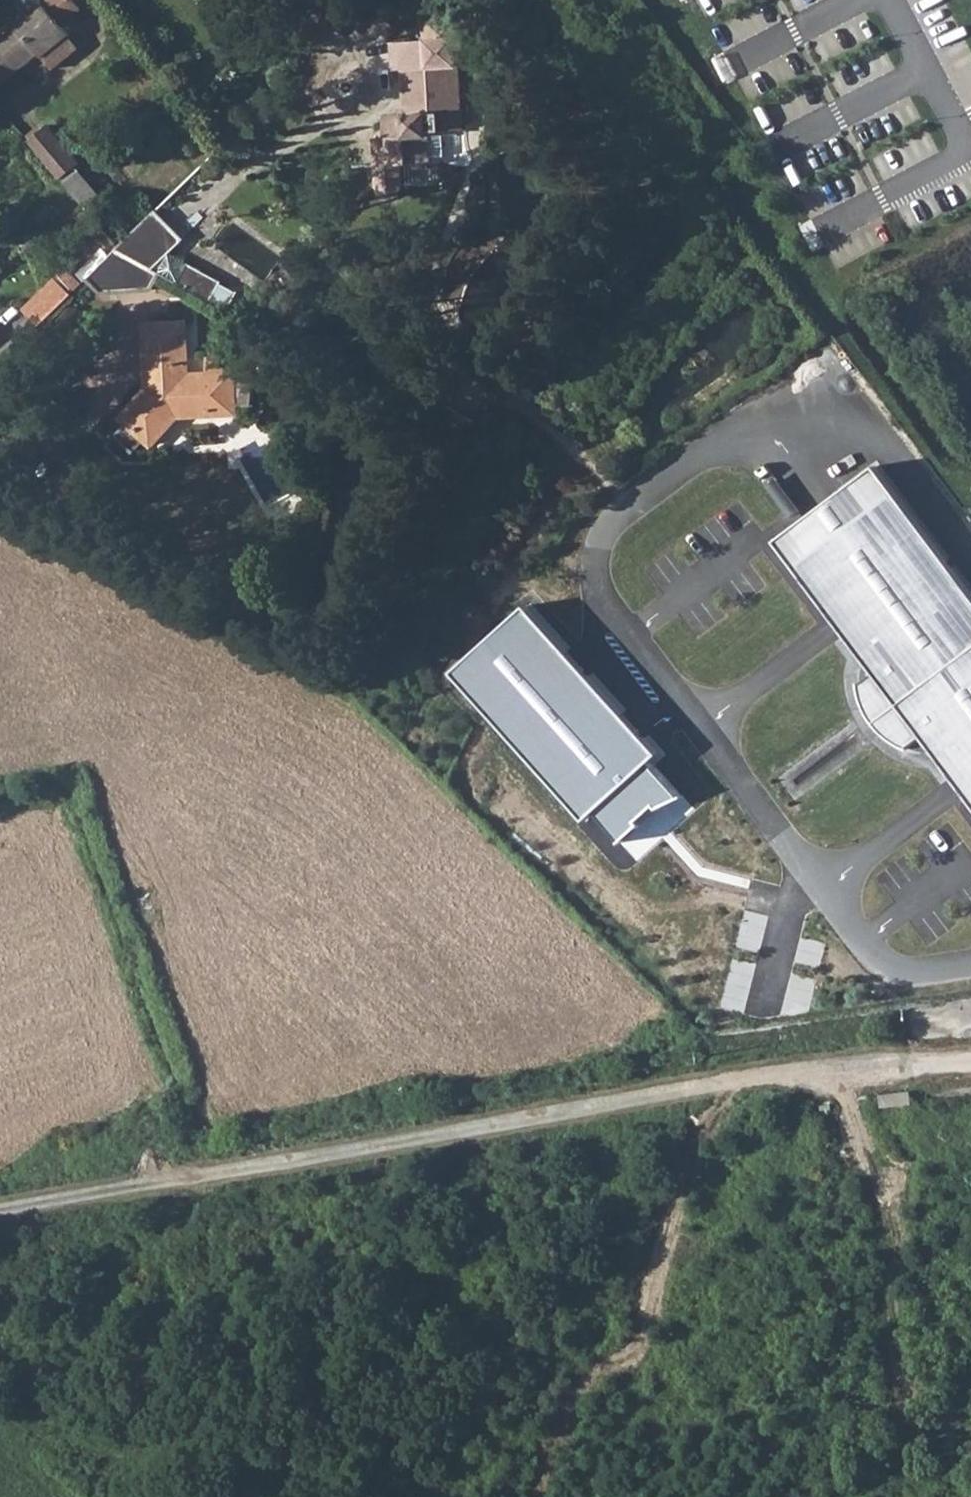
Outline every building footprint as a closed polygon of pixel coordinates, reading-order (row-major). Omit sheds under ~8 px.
[(13,76),(38,56),(50,71),(77,48),(61,27),(80,10),(72,0),(45,0),(41,3),(39,0),(35,0),(22,11),(28,20),(16,29),(13,25),(0,36),(0,59),(13,76)] [(13,25),(16,29),(28,20),(22,11),(0,30),(0,36),(13,25)] [(400,123),(384,124),(384,128),(381,129),(378,132),(377,136),(376,139),(376,144),(379,185),(380,189),(382,192),(384,193),(387,195),(389,196),(393,196),(396,195),(398,194),(401,192),(403,189),(404,185),(404,181),(403,165),(428,164),(427,137),(435,137),(436,132),(444,132),(445,137),(463,136),(456,40),(459,40),(458,20),(421,22),(423,42),(393,44),(395,70),(407,69),(410,114),(400,123)] [(0,59),(0,86),(13,76),(0,59)] [(384,124),(400,123),(410,114),(407,69),(400,70),(402,111),(395,116),(384,117),(384,124)] [(27,142),(46,166),(58,180),(77,164),(46,127),(27,142)] [(151,215),(111,253),(145,276),(178,244),(151,215)] [(21,257),(28,251),(35,246),(27,236),(13,247),(21,257)] [(28,251),(35,261),(43,255),(35,246),(28,251)] [(84,281),(97,294),(145,296),(154,281),(145,276),(111,253),(84,281)] [(36,329),(68,296),(51,279),(19,311),(36,329)] [(171,424),(178,417),(184,424),(200,423),(208,413),(209,405),(230,405),(230,413),(246,413),(246,391),(230,391),(230,381),(182,382),(181,330),(146,331),(146,357),(155,364),(155,377),(147,377),(147,387),(151,391),(144,399),(139,398),(117,423),(122,428),(112,440),(128,454),(138,443),(146,450),(171,424)] [(200,423),(231,422),(230,413),(230,405),(209,405),(208,413),(200,423)] [(859,684),(859,690),(860,695),(862,700),(864,705),(866,709),(868,714),(871,719),(874,723),(878,727),(881,731),(885,734),(889,738),(893,741),(898,743),(902,746),(907,748),(923,737),(970,801),(970,593),(876,466),(777,541),(875,672),(859,684)] [(525,606),(451,671),(583,823),(595,812),(618,843),(638,824),(636,821),(654,805),(659,809),(682,797),(648,763),(660,755),(525,606)] [(910,1092),(880,1095),(881,1107),(911,1104),(910,1092)]
